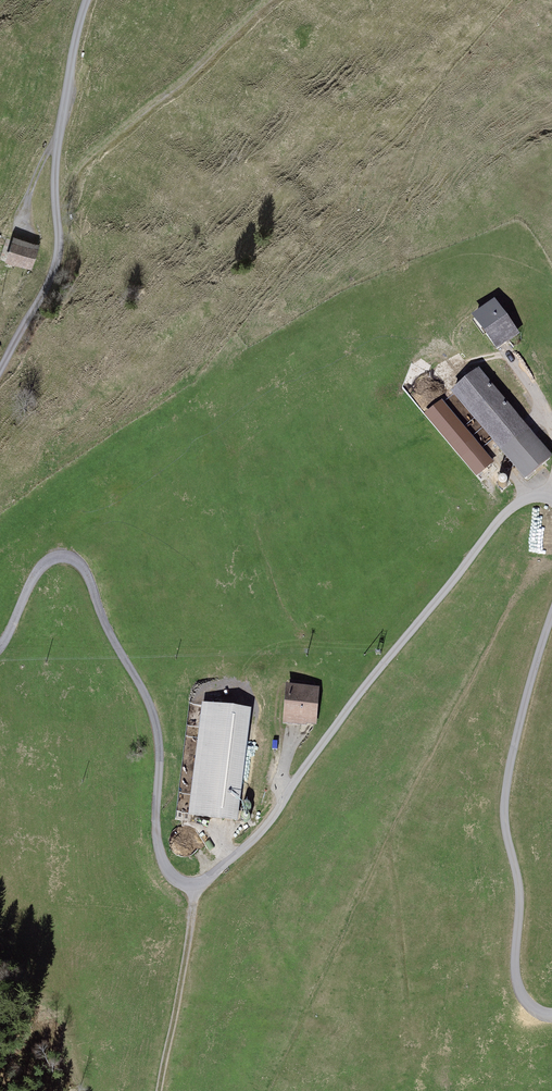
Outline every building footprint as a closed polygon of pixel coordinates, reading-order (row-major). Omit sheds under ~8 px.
[(45,250),(12,240),(5,263),(38,273),(45,250)] [(492,306),(467,323),(491,358),(516,341),(492,306)] [(547,463),(478,374),(450,396),(520,484),(547,463)] [(439,401),(421,416),(471,477),(489,462),(439,401)] [(317,691),(284,689),(281,722),(315,725),(317,691)] [(250,708),(195,702),(184,823),(239,828),(250,708)]
